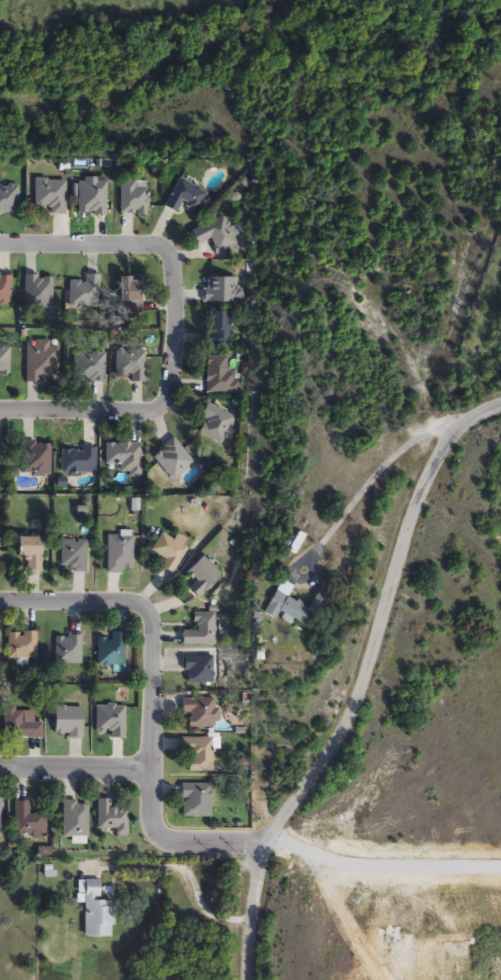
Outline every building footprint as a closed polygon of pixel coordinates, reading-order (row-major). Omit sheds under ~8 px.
[(199,216),(182,208),(179,214),(166,208),(180,179),(210,194),(199,216)] [(34,180),(67,180),(67,215),(50,215),(50,210),(34,210),(34,180)] [(78,215),(78,180),(108,180),(108,215),(78,215)] [(121,216),(121,182),(151,182),(151,216),(121,216)] [(20,215),(0,215),(0,186),(20,186),(20,215)] [(240,245),(218,255),(212,242),(198,248),(191,233),(227,216),(240,245)] [(12,305),(0,305),(0,278),(12,278),(12,305)] [(115,278),(143,278),(143,305),(115,305),(115,278)] [(202,303),(202,278),(241,278),(241,288),(249,288),(249,303),(202,303)] [(23,279),(46,279),(46,306),(23,306),(23,279)] [(69,280),(98,280),(98,307),(69,307),(69,280)] [(205,348),(205,312),(237,312),(237,348),(205,348)] [(46,349),(48,383),(27,384),(25,350),(46,349)] [(115,382),(115,352),(146,352),(146,382),(115,382)] [(107,354),(107,378),(72,378),(72,354),(107,354)] [(246,395),(206,394),(206,357),(233,358),(232,372),(239,372),(239,382),(246,382),(246,395)] [(204,420),(198,418),(206,403),(236,418),(223,446),(197,434),(204,420)] [(177,482),(153,458),(172,439),(196,463),(177,482)] [(21,442),(54,442),(53,476),(21,475),(21,442)] [(106,443),(144,444),(144,476),(124,475),(124,467),(105,467),(106,443)] [(62,448),(99,448),(99,473),(62,473),(62,448)] [(6,482),(0,481),(0,452),(8,452),(6,482)] [(308,536),(301,557),(289,553),(296,533),(308,536)] [(143,574),(114,574),(114,535),(143,535),(143,574)] [(190,547),(194,548),(185,575),(171,571),(174,559),(159,554),(165,535),(180,539),(181,536),(193,540),(190,547)] [(27,557),(12,557),(12,538),(42,538),(43,572),(28,572),(27,557)] [(91,571),(59,571),(59,541),(91,541),(91,571)] [(198,595),(206,583),(193,575),(204,557),(226,572),(208,601),(198,595)] [(265,616),(281,582),(295,588),(289,601),(311,611),(304,625),(279,613),(276,621),(265,616)] [(221,647),(184,647),(184,633),(201,633),(201,614),(222,615),(221,647)] [(39,633),(39,660),(7,660),(7,633),(39,633)] [(129,667),(97,667),(97,640),(113,640),(113,634),(129,634),(129,667)] [(83,635),(83,664),(55,664),(55,635),(83,635)] [(184,658),(215,658),(215,684),(184,684),(184,658)] [(217,700),(217,728),(185,728),(185,716),(181,716),(181,700),(217,700)] [(85,738),(53,738),(53,708),(85,708),(85,738)] [(126,739),(97,739),(97,708),(126,708),(126,739)] [(4,739),(4,709),(36,709),(36,723),(44,723),(44,739),(4,739)] [(181,757),(180,739),(220,739),(220,753),(209,753),(209,770),(187,771),(187,757),(181,757)] [(181,817),(181,786),(209,786),(209,817),(181,817)] [(15,839),(15,802),(29,802),(29,815),(47,815),(47,839),(15,839)] [(88,837),(61,837),(61,802),(88,802),(88,837)] [(127,835),(98,835),(98,805),(127,805),(127,835)] [(110,938),(83,937),(84,904),(78,904),(78,881),(101,881),(101,901),(110,902),(110,938)]
